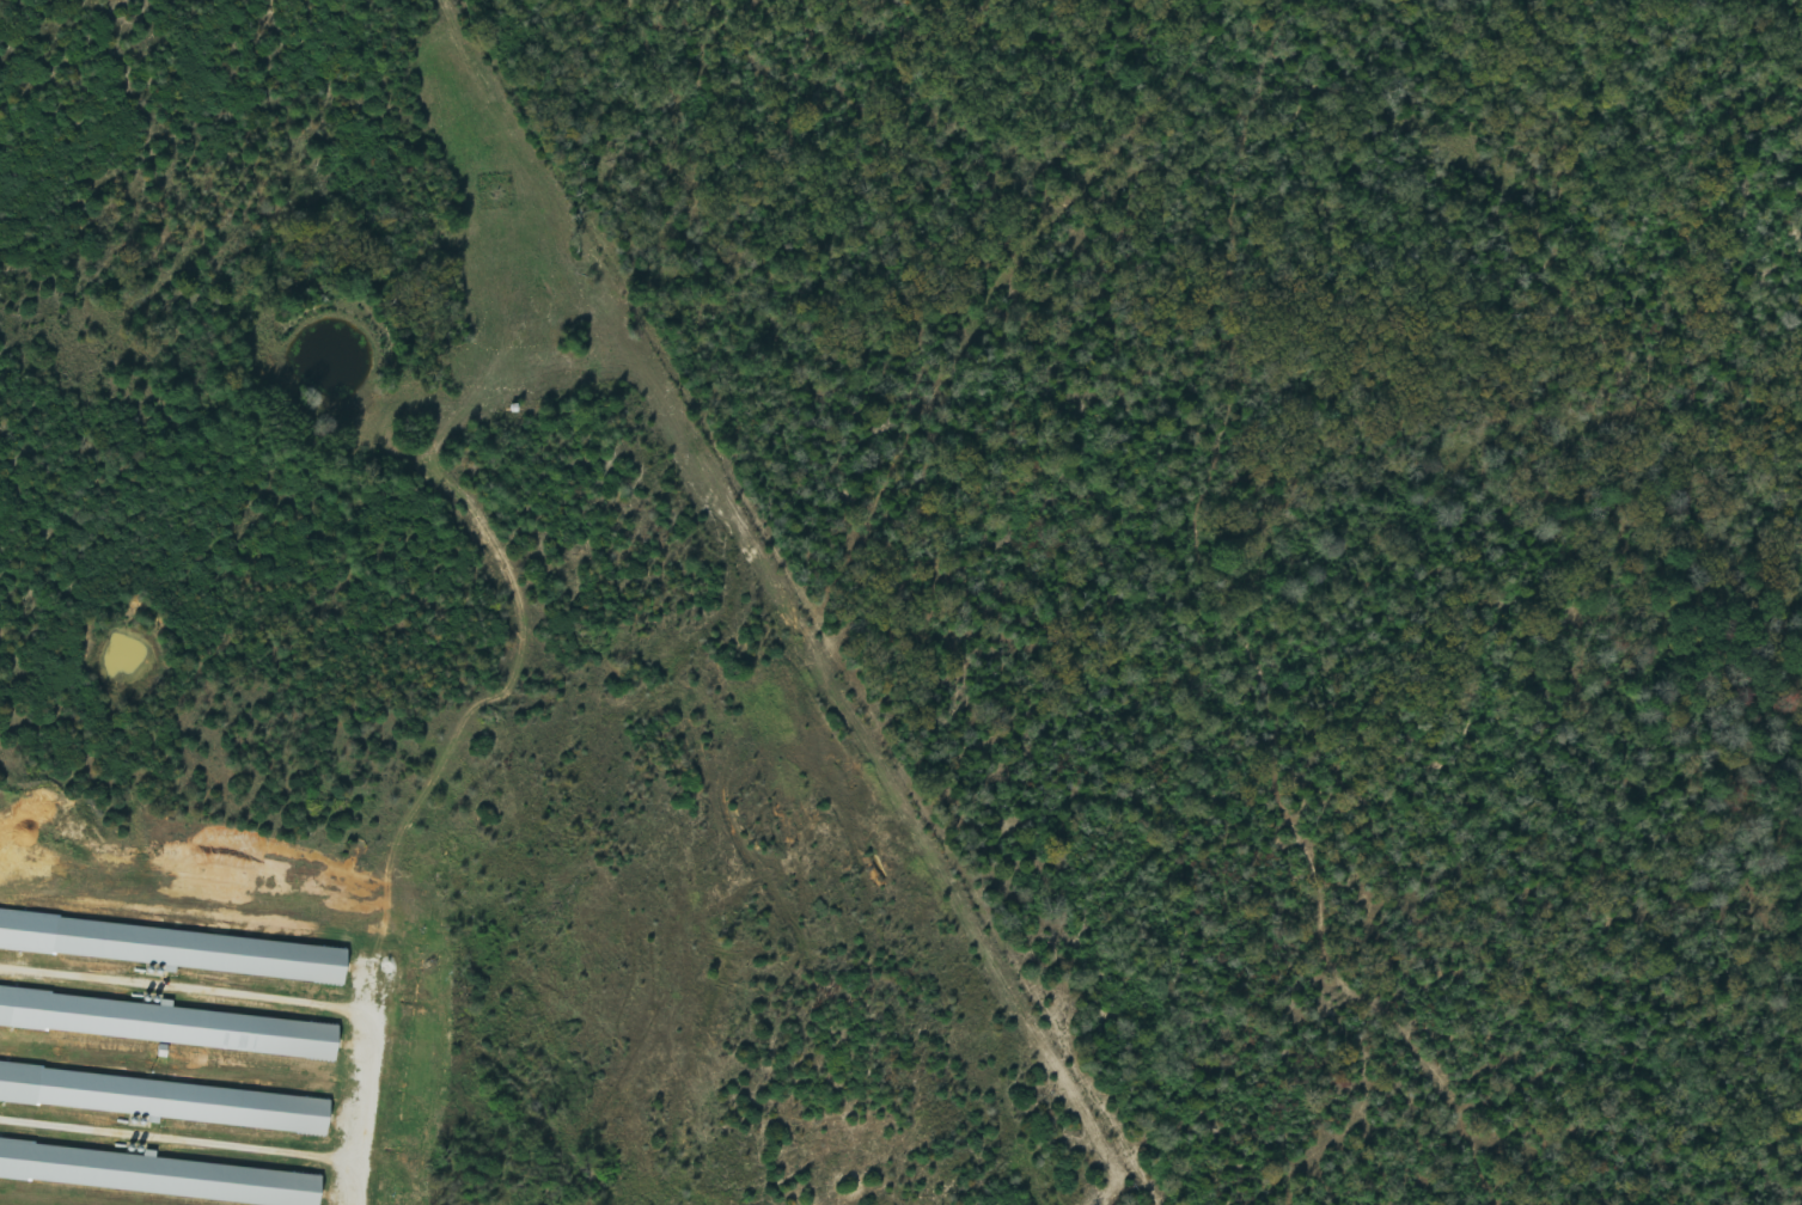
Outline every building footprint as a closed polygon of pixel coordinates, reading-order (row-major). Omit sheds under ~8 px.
[(0,912),(0,950),(351,986),(355,949),(0,912)] [(345,1025),(177,1011),(178,1001),(166,1001),(166,1003),(0,990),(0,1030),(343,1058),(345,1025)] [(338,1097),(0,1067),(0,1105),(334,1134),(338,1097)] [(161,1161),(162,1152),(150,1151),(149,1154),(0,1141),(0,1181),(270,1204),(326,1204),(329,1176),(161,1161)]
